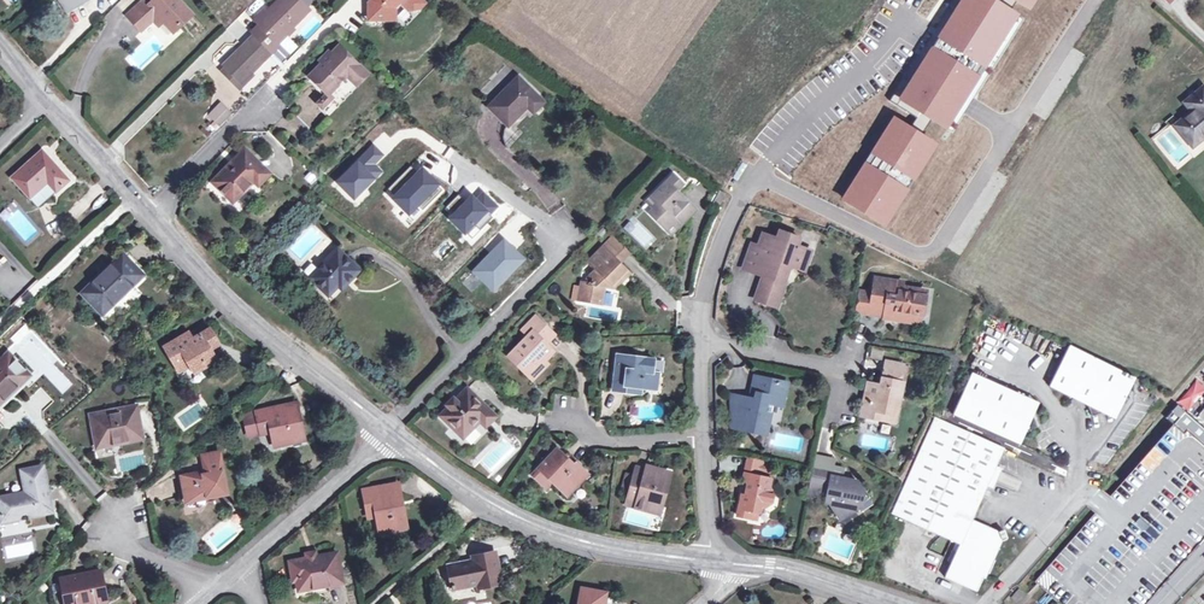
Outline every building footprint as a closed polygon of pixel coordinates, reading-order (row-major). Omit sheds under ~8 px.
[(66,12),(77,6),(74,1),(75,0),(59,0),(66,12)] [(148,0),(143,0),(126,16),(140,32),(152,20),(157,16),(162,22),(171,31),(190,14),(176,0),(154,0),(151,3),(148,0)] [(253,35),(233,56),(235,58),(225,68),(221,73),(235,88),(250,74),(278,46),(275,43),(292,27),(309,9),(299,0),(278,0),(265,13),(255,23),(258,25),(250,33),(253,35)] [(368,4),(368,20),(395,19),(395,8),(399,3),(397,0),(372,0),(368,4)] [(399,3),(407,10),(419,9),(424,3),(421,0),(397,0),(399,3)] [(994,0),(955,0),(896,97),(952,131),(1022,16),(994,0)] [(265,13),(263,11),(253,21),(255,23),(265,13)] [(157,16),(152,20),(158,26),(162,22),(157,16)] [(1027,72),(1051,27),(1035,19),(1011,64),(1027,72)] [(294,30),(292,27),(275,43),(278,46),(294,30)] [(331,54),(321,65),(309,78),(326,95),(331,99),(322,109),(330,116),(358,86),(356,84),(366,74),(337,47),(331,54)] [(331,54),(328,52),(318,62),(321,65),(331,54)] [(235,58),(233,56),(222,66),(225,68),(235,58)] [(253,76),(250,74),(235,88),(238,90),(253,76)] [(542,102),(517,77),(488,107),(507,126),(504,129),(504,140),(505,146),(506,148),(520,133),(511,122),(526,107),(533,113),(542,102)] [(309,78),(305,81),(323,98),(326,95),(309,78)] [(1186,102),(1194,112),(1177,126),(1192,143),(1203,134),(1203,88),(1203,87),(1186,102)] [(326,95),(323,98),(320,101),(320,103),(319,105),(320,107),(322,109),(331,99),(326,95)] [(228,114),(220,106),(209,117),(217,126),(228,114)] [(935,144),(891,119),(845,201),(888,226),(935,144)] [(385,154),(367,137),(330,175),(355,199),(382,172),(375,164),(385,154)] [(267,174),(243,150),(212,182),(231,201),(252,181),(256,185),(267,174)] [(68,181),(41,152),(11,179),(35,207),(53,190),(55,193),(68,181)] [(415,160),(385,192),(410,216),(440,185),(415,160)] [(945,168),(937,182),(954,192),(962,177),(945,168)] [(672,176),(647,202),(654,209),(650,213),(663,227),(674,215),(682,223),(694,210),(675,191),(681,185),(672,176)] [(462,185),(440,210),(470,237),(499,206),(478,187),(472,194),(462,185)] [(723,194),(717,190),(711,200),(717,204),(723,194)] [(935,229),(951,202),(935,193),(919,219),(935,229)] [(682,223),(674,215),(663,227),(670,234),(682,223)] [(758,247),(751,245),(743,269),(763,277),(755,300),(778,308),(785,283),(775,279),(781,262),(805,270),(811,251),(796,246),(798,238),(779,232),(776,240),(762,235),(758,247)] [(526,257),(498,233),(485,248),(489,252),(471,271),(495,294),(526,257)] [(612,237),(602,247),(619,263),(629,253),(612,237)] [(588,262),(596,270),(590,276),(586,280),(586,285),(581,284),(577,302),(600,304),(602,286),(607,281),(610,284),(616,279),(619,282),(629,273),(619,263),(602,247),(588,262)] [(358,270),(336,249),(308,278),(326,296),(336,285),(345,277),(348,280),(358,270)] [(143,275),(122,254),(81,294),(101,315),(143,275)] [(348,280),(345,277),(336,285),(339,289),(348,280)] [(619,282),(616,279),(610,284),(614,288),(619,282)] [(877,279),(874,294),(872,305),(887,308),(885,316),(885,318),(915,323),(917,312),(921,313),(923,313),(927,292),(902,287),(903,283),(877,279)] [(874,294),(861,292),(858,312),(870,314),(872,305),(874,294)] [(887,308),(872,305),(870,314),(885,316),(887,308)] [(514,337),(520,344),(509,356),(527,373),(541,359),(543,361),(552,351),(544,344),(540,340),(549,331),(534,316),(514,337)] [(187,334),(164,348),(175,368),(187,362),(189,365),(192,371),(203,364),(204,367),(215,361),(208,349),(217,344),(209,330),(191,341),(187,334)] [(553,335),(549,331),(540,340),(544,344),(553,335)] [(1135,377),(1070,345),(1049,387),(1085,405),(1089,416),(1101,413),(1120,407),(1135,377)] [(881,360),(882,351),(872,349),(870,358),(881,360)] [(7,353),(0,361),(0,402),(28,375),(7,353)] [(654,360),(616,355),(611,389),(622,390),(622,393),(633,395),(634,388),(640,389),(656,391),(658,374),(652,374),(654,360)] [(543,361),(541,359),(527,373),(533,379),(547,364),(543,361)] [(189,365),(187,362),(175,368),(177,372),(189,365)] [(905,366),(888,362),(886,370),(903,374),(905,366)] [(204,367),(203,364),(192,371),(193,373),(204,367)] [(875,396),(867,394),(862,415),(883,420),(885,412),(893,414),(896,400),(901,402),(905,384),(901,383),(903,374),(886,370),(882,387),(882,392),(875,396)] [(1027,396),(973,373),(954,416),(1021,445),(1026,433),(1038,428),(1034,415),(1027,396)] [(755,400),(749,400),(744,430),(764,433),(766,423),(770,423),(773,404),(783,406),(787,383),(754,376),(752,389),(757,390),(755,400)] [(882,387),(870,384),(867,394),(875,396),(882,392),(882,387)] [(443,403),(446,405),(437,415),(458,436),(470,425),(467,422),(473,417),(481,425),(492,415),(464,387),(452,400),(449,397),(443,403)] [(749,400),(731,396),(732,427),(744,430),(749,400)] [(1040,402),(1027,396),(1034,415),(1040,402)] [(893,414),(885,412),(883,420),(897,423),(901,402),(896,400),(893,414)] [(295,405),(256,413),(260,433),(271,430),(274,446),(302,439),(295,405)] [(135,407),(92,415),(97,446),(141,438),(135,407)] [(1114,419),(1120,407),(1101,413),(1114,419)] [(1005,450),(936,419),(894,515),(962,545),(948,579),(979,593),(988,573),(990,574),(1005,541),(1002,532),(974,521),(988,490),(992,492),(995,483),(991,481),(1005,450)] [(555,449),(530,474),(544,489),(551,483),(565,497),(586,476),(565,455),(563,457),(555,449)] [(206,472),(181,477),(185,497),(206,493),(207,498),(227,494),(218,452),(202,455),(206,472)] [(747,482),(750,486),(748,499),(744,498),(740,520),(752,522),(753,515),(763,517),(764,510),(768,510),(774,506),(776,496),(772,489),(773,480),(764,478),(767,462),(749,459),(745,481),(747,482)] [(46,488),(42,466),(20,471),(25,493),(0,497),(0,519),(0,521),(50,511),(46,488)] [(625,485),(631,487),(626,507),(649,513),(651,505),(661,508),(669,474),(652,469),(651,473),(635,469),(633,477),(627,476),(625,485)] [(829,501),(829,505),(839,507),(837,514),(843,522),(858,512),(863,489),(859,484),(843,480),(835,478),(835,474),(814,470),(810,491),(816,492),(815,498),(829,501)] [(397,485),(363,491),(368,518),(376,516),(380,534),(406,529),(397,485)] [(207,498),(206,493),(185,497),(186,502),(207,498)] [(661,508),(651,505),(649,513),(659,516),(661,508)] [(763,517),(753,515),(752,522),(762,524),(763,517)] [(291,574),(297,573),(299,580),(300,590),(295,591),(296,597),(311,594),(311,588),(342,582),(336,552),(313,557),(314,559),(307,560),(307,558),(289,561),(291,574)] [(473,561),(447,566),(452,589),(482,583),(483,588),(501,584),(494,553),(477,556),(478,564),(473,565),(473,561)] [(60,579),(65,603),(90,603),(106,601),(100,571),(60,579)] [(1019,589),(1011,597),(1017,603),(1026,595),(1019,589)] [(581,590),(578,603),(602,603),(604,594),(581,590)] [(1042,603),(1043,603),(1061,603),(1051,595),(1042,603)]
